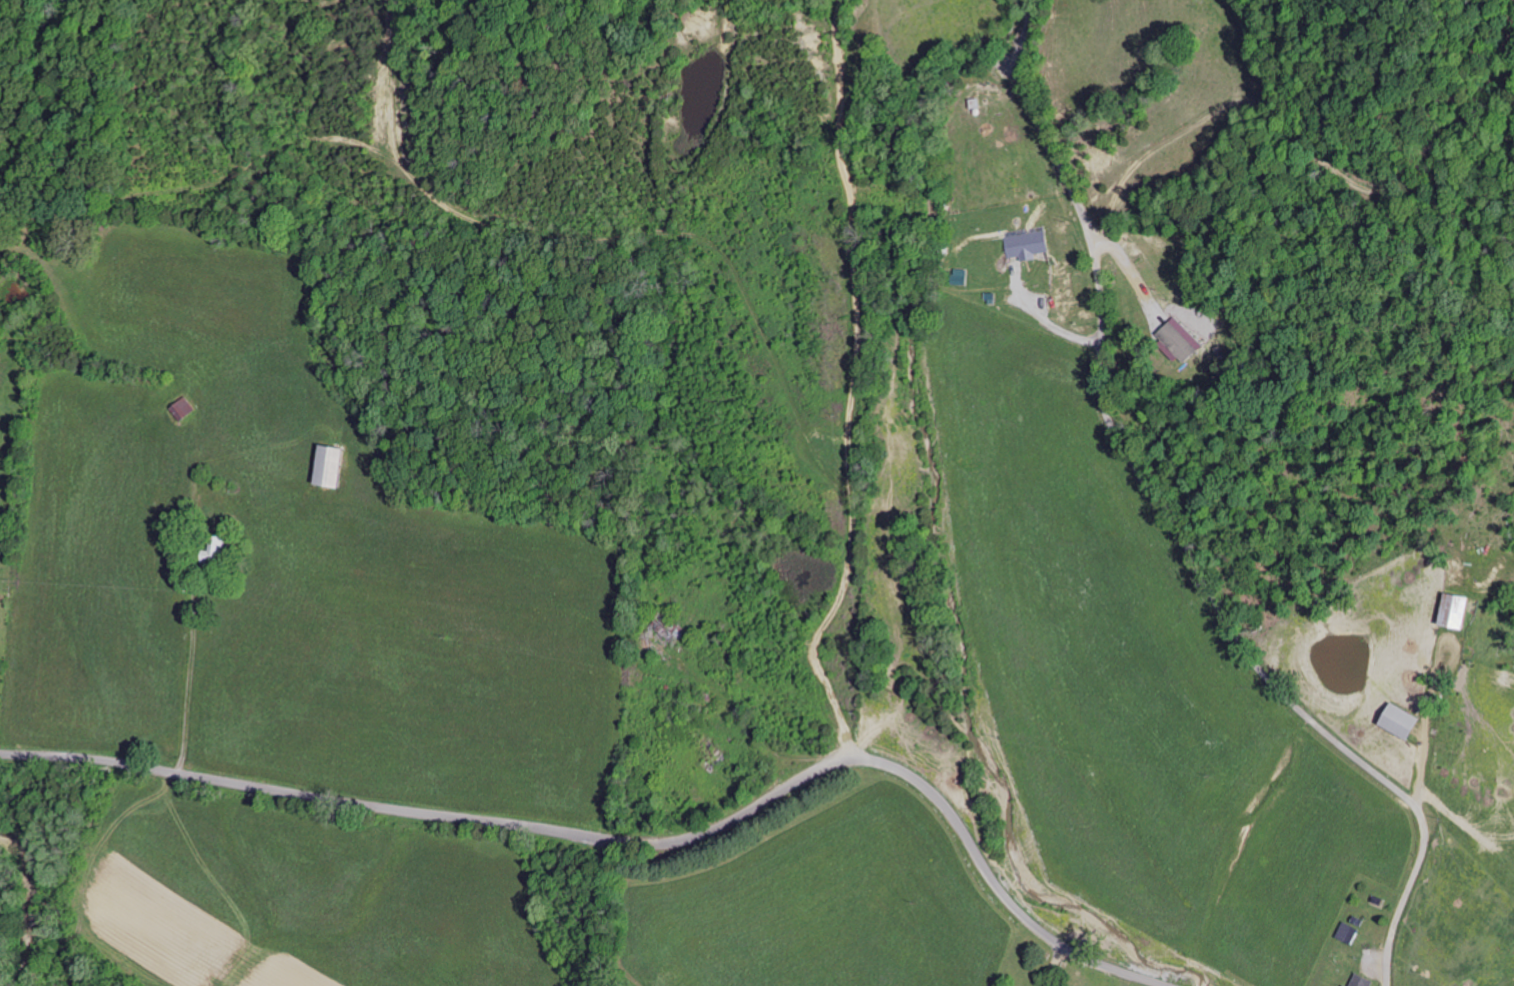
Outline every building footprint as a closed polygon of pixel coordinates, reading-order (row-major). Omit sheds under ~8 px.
[(1048,251),(1044,229),(1004,237),(1009,259),(1020,257),(1021,261),(1035,258),(1034,254),(1048,251)] [(1200,343),(1175,317),(1155,335),(1180,362),(1200,343)] [(196,411),(188,397),(172,406),(180,421),(196,411)] [(343,488),(347,449),(322,446),(318,486),(343,488)] [(1473,598),(1448,593),(1441,626),(1466,631),(1473,598)] [(1380,725),(1409,741),(1422,719),(1393,703),(1380,725)] [(1352,944),(1360,929),(1343,920),(1336,936),(1352,944)] [(1375,980),(1357,972),(1351,985),(1372,985),(1375,980)]
